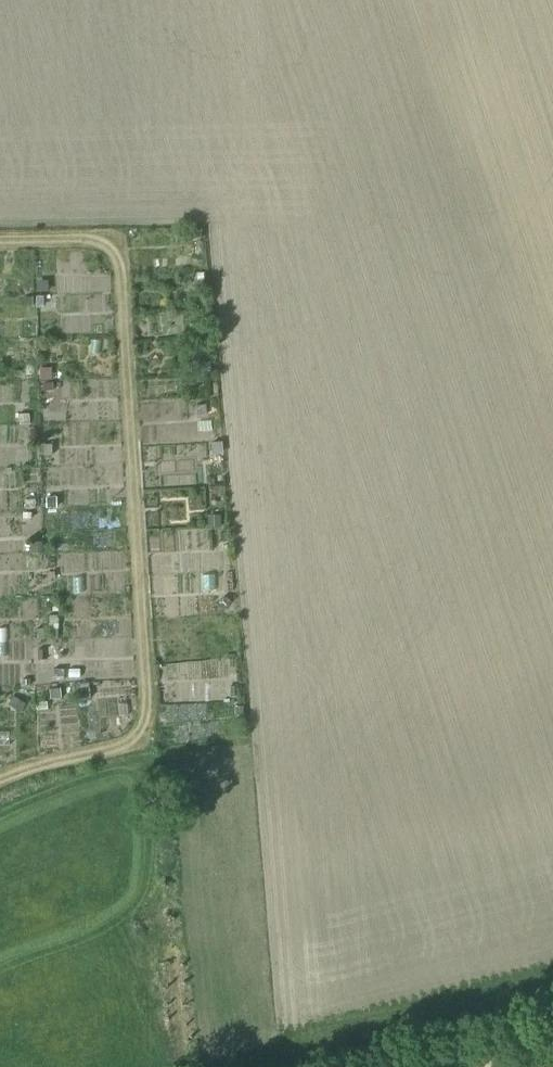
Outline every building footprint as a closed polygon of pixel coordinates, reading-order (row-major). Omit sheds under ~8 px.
[(20,271),(19,298),(27,298),(28,271),(20,271)] [(16,544),(15,529),(26,528),(25,506),(5,508),(0,448),(0,545),(16,544)] [(123,587),(123,566),(116,566),(117,537),(96,536),(95,568),(103,568),(102,586),(123,587)] [(81,585),(80,568),(59,569),(60,586),(81,585)] [(209,569),(210,584),(227,583),(226,568),(209,569)] [(108,655),(124,655),(125,631),(117,631),(118,612),(99,612),(98,634),(56,632),(55,653),(66,653),(66,669),(107,671),(108,655)] [(10,633),(11,614),(0,613),(0,651),(25,654),(27,634),(10,633)]
